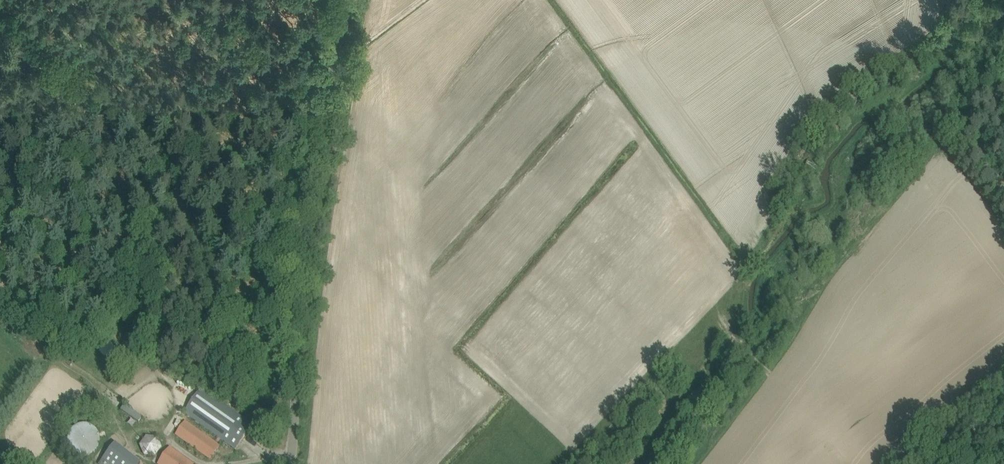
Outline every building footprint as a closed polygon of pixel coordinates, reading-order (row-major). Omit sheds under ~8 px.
[(253,425),(202,388),(184,413),(235,449),(253,425)] [(118,409),(137,423),(141,417),(122,403),(118,409)] [(210,459),(220,446),(185,421),(176,435),(210,459)] [(85,424),(83,424),(82,424),(81,424),(79,425),(78,425),(77,426),(75,427),(74,427),(73,428),(72,429),(71,430),(71,432),(70,433),(69,434),(69,435),(69,437),(68,438),(68,440),(68,441),(68,442),(69,444),(69,445),(70,446),(70,448),(71,449),(72,450),(73,451),(74,452),(75,453),(76,454),(77,454),(78,455),(80,455),(81,456),(82,456),(84,456),(85,456),(86,456),(88,456),(89,455),(90,455),(92,454),(93,453),(94,453),(95,452),(96,451),(97,450),(98,448),(98,447),(99,446),(99,445),(100,443),(100,442),(100,441),(100,439),(100,438),(100,436),(99,435),(99,434),(98,432),(98,431),(97,430),(96,429),(95,428),(94,427),(93,426),(91,426),(90,425),(89,425),(87,424),(86,424),(85,424)] [(157,438),(146,436),(140,445),(144,455),(156,457),(162,448),(157,438)] [(138,457),(109,443),(99,463),(134,463),(138,457)] [(170,448),(158,463),(193,463),(170,448)]
